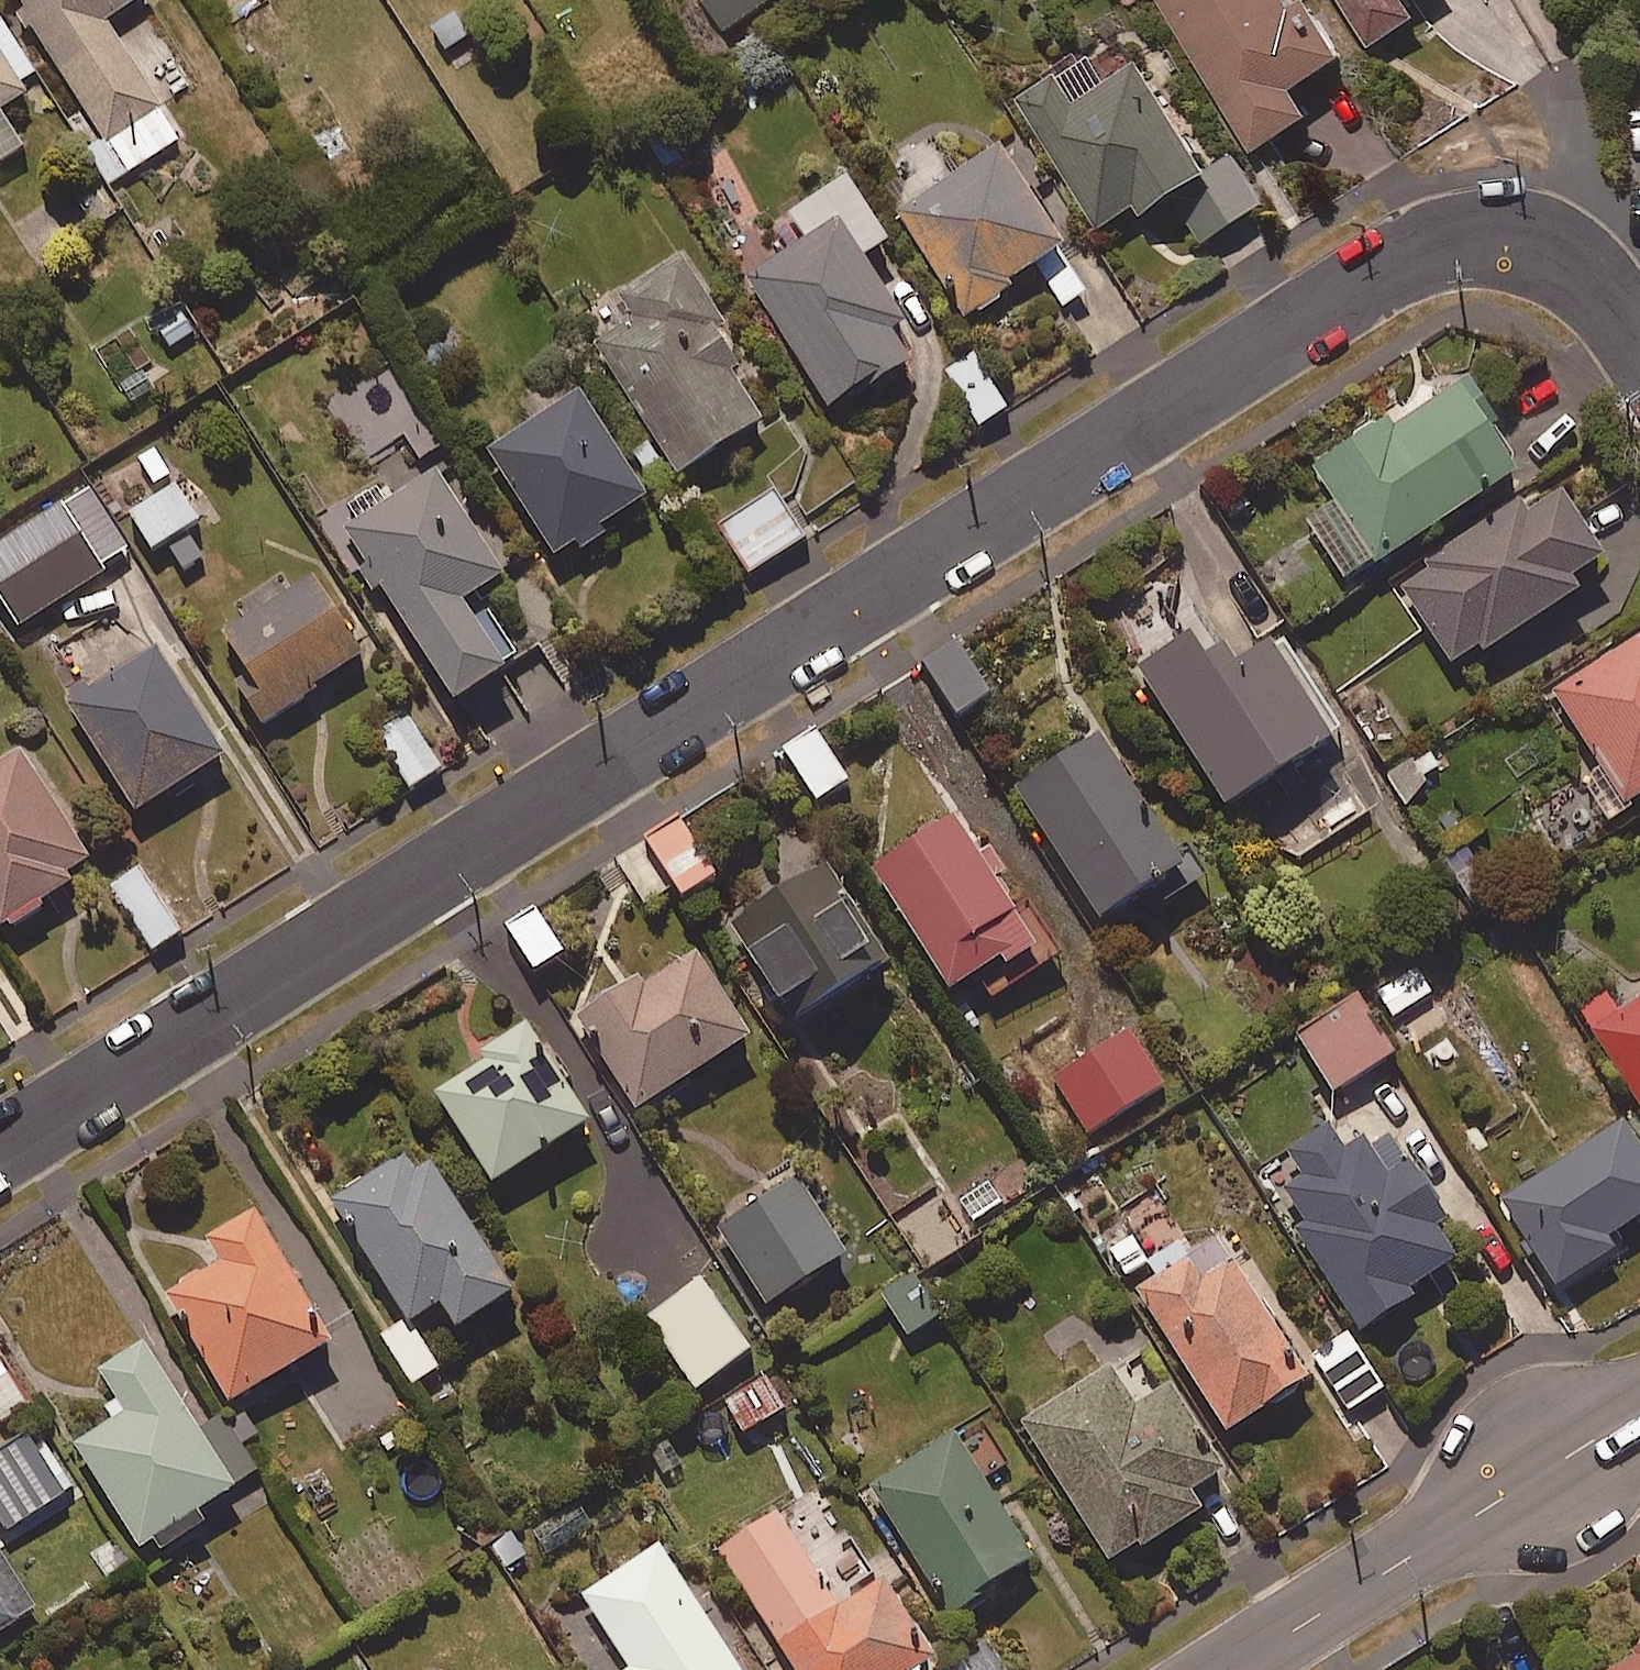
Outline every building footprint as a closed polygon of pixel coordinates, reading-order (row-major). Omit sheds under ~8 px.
[(99,140),(86,147),(108,184),(179,141),(105,20),(139,0),(15,0),(99,140)] [(725,31),(771,0),(704,0),(725,31)] [(1288,0),(1157,0),(1252,151),(1308,116),(1291,89),(1342,57),(1306,0),(1298,0),(1291,5),(1288,0)] [(1367,47),(1416,17),(1406,0),(1338,0),(1367,47)] [(0,55),(0,111),(26,94),(0,55)] [(1104,84),(1087,57),(1018,100),(1105,238),(1209,173),(1140,62),(1104,84)] [(22,149),(0,115),(0,163),(22,149)] [(1090,289),(998,147),(896,213),(963,317),(1039,269),(1063,307),(1090,289)] [(1263,204),(1237,161),(1176,199),(1202,242),(1263,204)] [(886,243),(845,179),(787,215),(805,243),(747,279),(831,412),(909,364),(889,332),(902,324),(861,259),(886,243)] [(722,327),(678,257),(617,296),(632,321),(595,345),(676,474),(761,421),(729,371),(737,366),(715,331),(722,327)] [(1006,409),(974,353),(945,370),(976,426),(1006,409)] [(1517,476),(1460,380),(1313,467),(1335,503),(1309,519),(1345,579),(1517,476)] [(645,498),(577,390),(485,449),(552,557),(645,498)] [(503,574),(430,465),(359,512),(355,505),(332,520),(453,701),(517,658),(488,615),(475,624),(461,602),(503,574)] [(0,537),(0,594),(17,622),(132,552),(89,482),(0,537)] [(162,543),(180,572),(203,558),(185,529),(196,522),(174,486),(128,515),(150,551),(162,543)] [(806,538),(776,488),(720,522),(749,571),(806,538)] [(1602,558),(1558,490),(1528,510),(1522,501),(1396,584),(1453,672),(1578,591),(1571,579),(1602,558)] [(364,663),(312,576),(215,632),(267,720),(364,663)] [(1234,666),(1208,625),(1136,670),(1223,808),(1330,741),(1269,644),(1234,666)] [(1551,692),(1623,806),(1639,795),(1639,636),(1551,692)] [(989,695),(959,645),(926,665),(956,715),(989,695)] [(222,758),(156,649),(64,705),(130,814),(222,758)] [(441,769),(407,716),(376,735),(410,788),(441,769)] [(847,783),(815,733),(783,753),(814,803),(847,783)] [(1182,869),(1100,735),(1015,787),(1097,921),(1182,869)] [(1442,770),(1426,750),(1386,781),(1402,801),(1442,770)] [(17,752),(0,763),(0,926),(2,929),(94,869),(17,752)] [(997,880),(1006,874),(989,848),(980,854),(956,815),(870,868),(948,993),(979,973),(994,997),(1063,953),(1028,898),(1014,907),(997,880)] [(714,877),(680,823),(646,844),(680,898),(714,877)] [(882,965),(821,868),(729,925),(790,1023),(882,965)] [(180,931),(134,870),(106,890),(152,952),(180,931)] [(561,955),(535,912),(506,929),(532,972),(561,955)] [(749,1039),(690,944),(575,1015),(635,1110),(749,1039)] [(1618,1007),(1609,992),(1579,1011),(1639,1108),(1639,993),(1618,1007)] [(1393,1056),(1358,999),(1297,1037),(1332,1094),(1393,1056)] [(586,1125),(526,1025),(474,1057),(478,1064),(433,1092),(490,1184),(586,1125)] [(1466,1253),(1378,1117),(1337,1144),(1326,1127),(1268,1164),(1304,1220),(1293,1228),(1360,1332),(1414,1297),(1409,1290),(1466,1253)] [(1623,1124),(1500,1199),(1557,1290),(1617,1253),(1608,1238),(1639,1218),(1639,1152),(1623,1124)] [(510,1295),(418,1146),(328,1201),(401,1318),(433,1297),(454,1330),(510,1295)] [(719,1262),(647,1153),(596,1187),(613,1214),(586,1231),(640,1314),(719,1262)] [(845,1256),(797,1179),(716,1228),(764,1306),(845,1256)] [(349,1355),(271,1224),(218,1256),(230,1276),(182,1305),(247,1415),(349,1355)] [(1306,1381),(1218,1239),(1136,1290),(1224,1432),(1306,1381)] [(938,1316),(911,1274),(881,1293),(907,1335),(938,1316)] [(701,1282),(646,1317),(693,1389),(748,1354),(701,1282)] [(438,1368),(407,1319),(380,1336),(411,1385),(438,1368)] [(1383,1390),(1349,1333),(1314,1353),(1347,1411),(1383,1390)] [(73,1446),(147,1562),(204,1525),(197,1513),(259,1472),(222,1414),(197,1431),(141,1344),(94,1375),(120,1416),(73,1446)] [(0,1355),(0,1424),(31,1405),(0,1355)] [(1132,1409),(1107,1369),(1021,1423),(1111,1568),(1200,1512),(1190,1495),(1222,1475),(1167,1387),(1132,1409)] [(783,1411),(765,1379),(725,1401),(743,1433),(783,1411)] [(1032,1559),(952,1435),(870,1489),(951,1613),(1032,1559)] [(691,1473),(667,1439),(643,1455),(667,1490),(691,1473)] [(44,1442),(0,1470),(0,1498),(24,1536),(80,1500),(44,1442)] [(592,1529),(577,1504),(531,1532),(546,1557),(592,1529)] [(778,1513),(718,1549),(791,1669),(924,1669),(934,1664),(884,1580),(836,1609),(778,1513)] [(657,1547),(581,1596),(629,1669),(736,1669),(657,1547)] [(30,1611),(0,1562),(0,1629),(30,1611)] [(1605,1669),(1639,1669),(1639,1648),(1605,1669)] [(998,1655),(974,1669),(1007,1669),(998,1655)]
